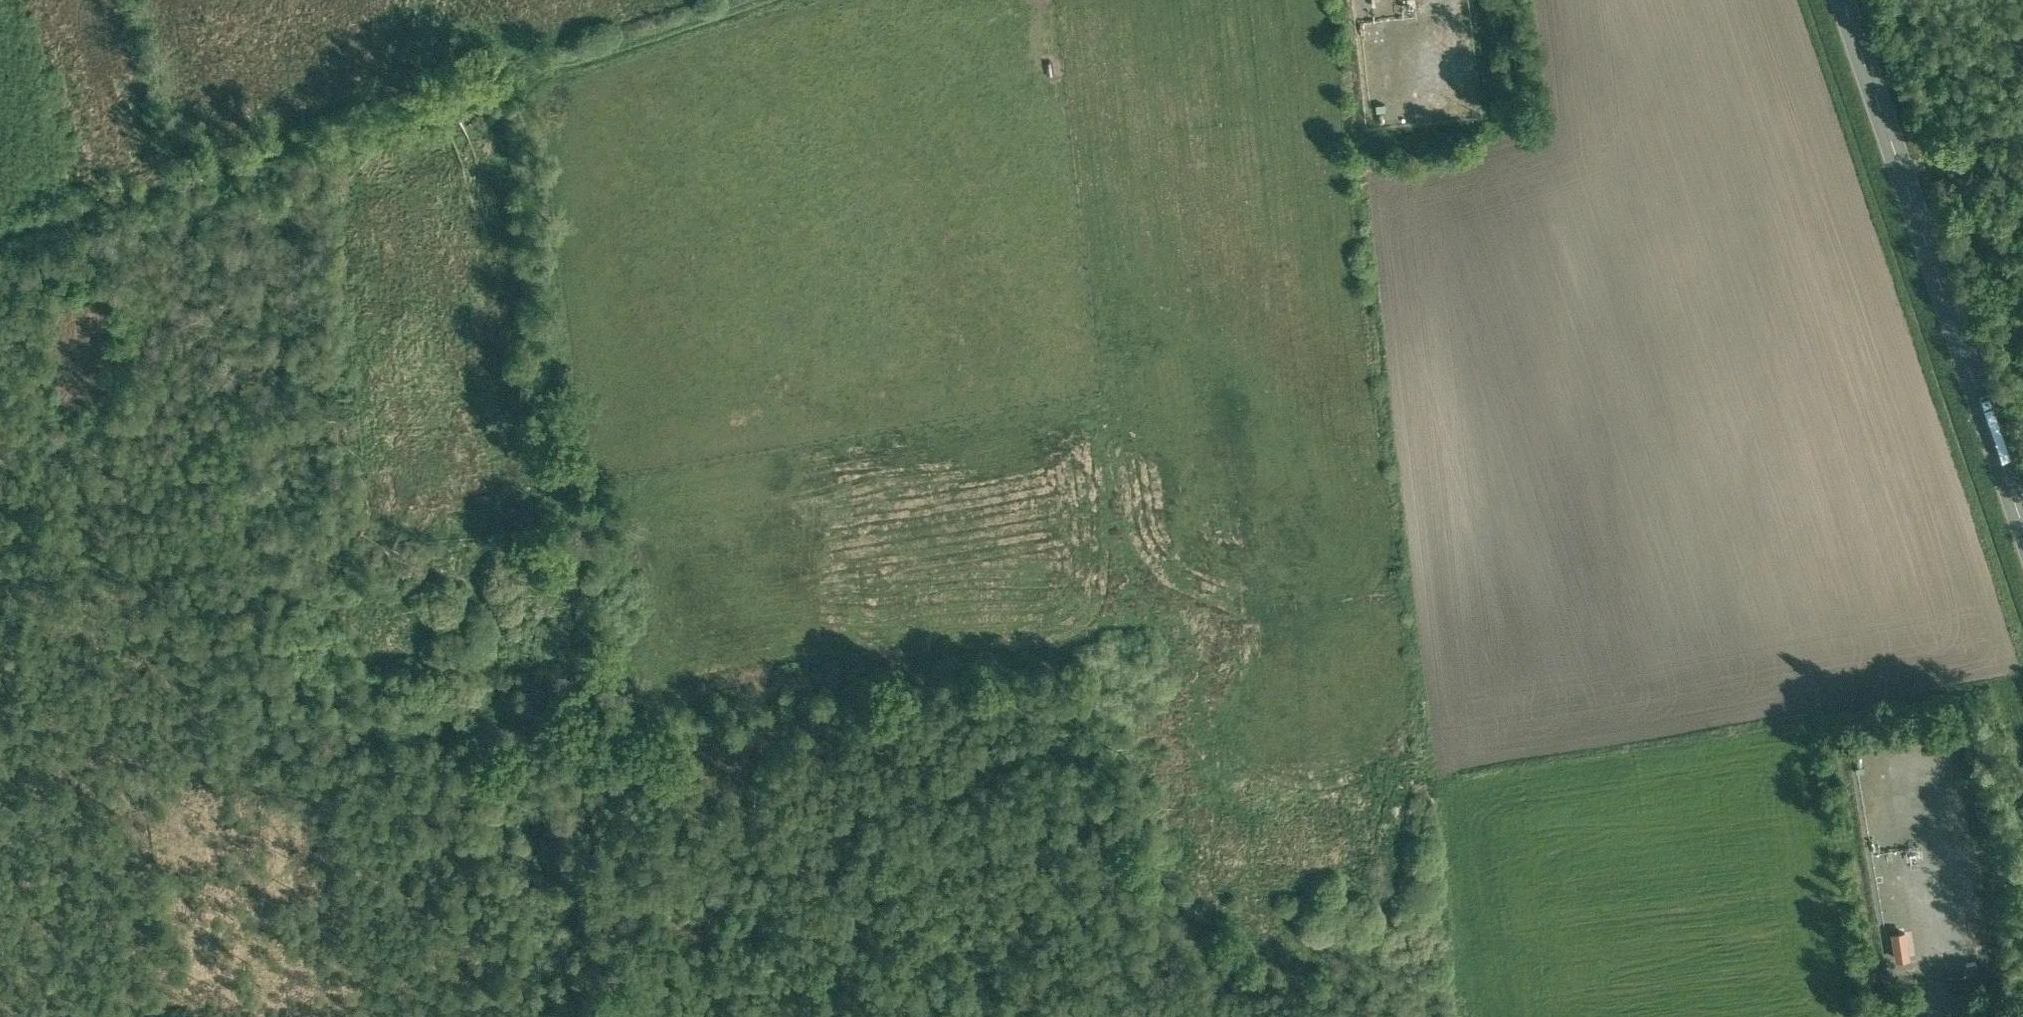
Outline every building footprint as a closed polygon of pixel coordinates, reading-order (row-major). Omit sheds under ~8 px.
[(1904,928),(1888,928),(1888,958),(1904,958),(1904,928)]
